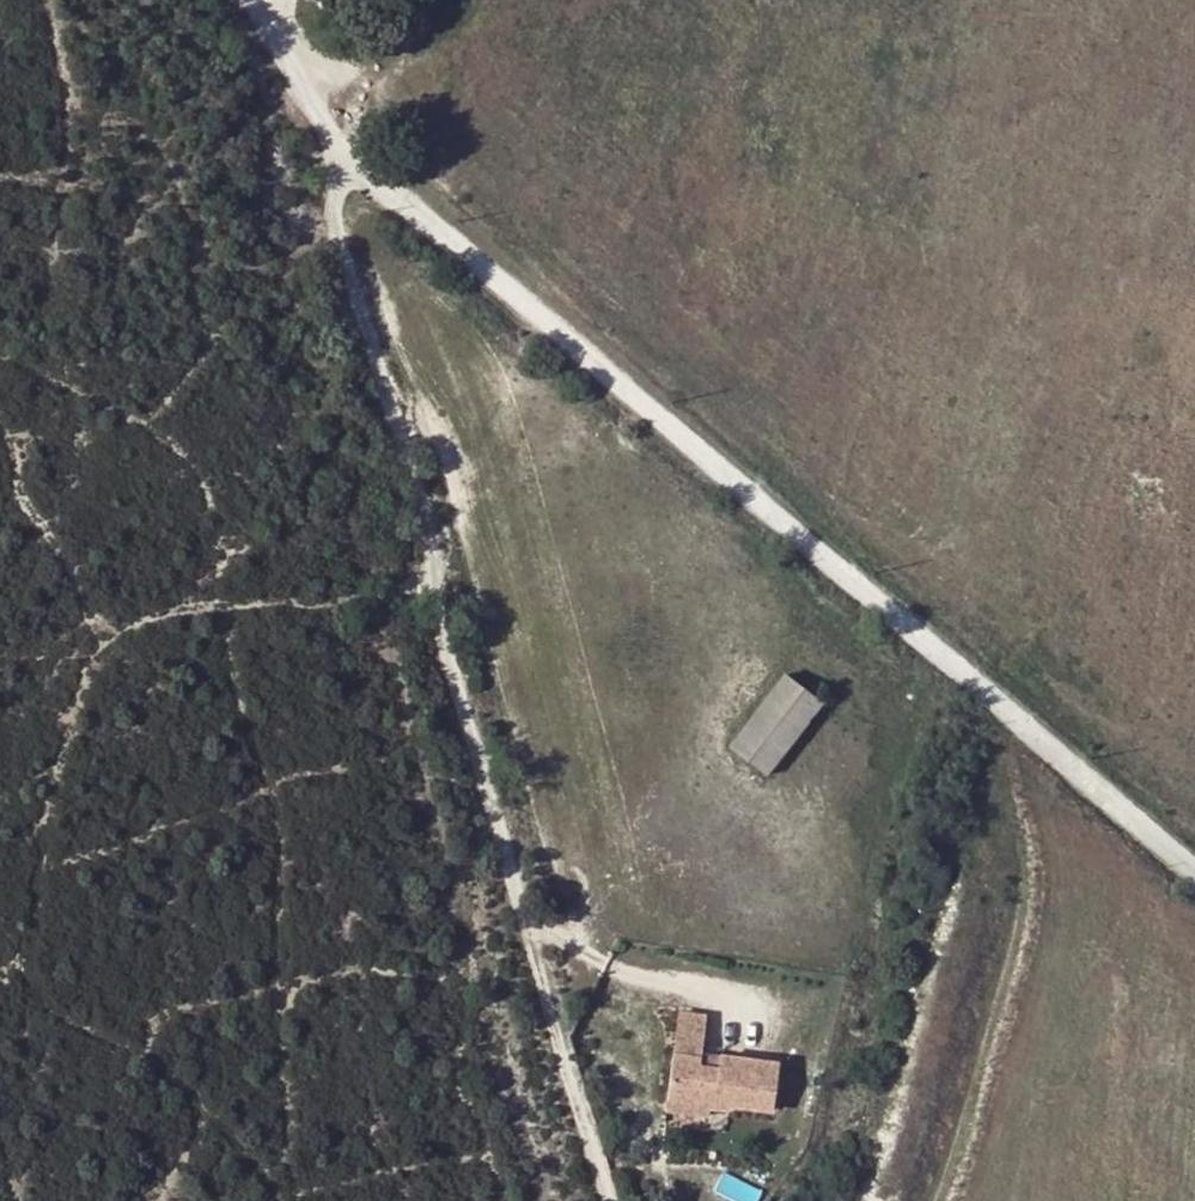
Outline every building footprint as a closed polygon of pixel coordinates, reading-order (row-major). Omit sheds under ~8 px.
[(783,671),(727,747),(765,776),(822,700),(783,671)] [(704,1013),(675,1009),(663,1111),(721,1118),(723,1105),(770,1111),(777,1061),(717,1054),(715,1065),(697,1063),(699,1051),(704,1013)] [(717,1054),(699,1051),(697,1063),(715,1065),(717,1054)] [(721,1118),(663,1111),(661,1123),(719,1131),(721,1118)]
